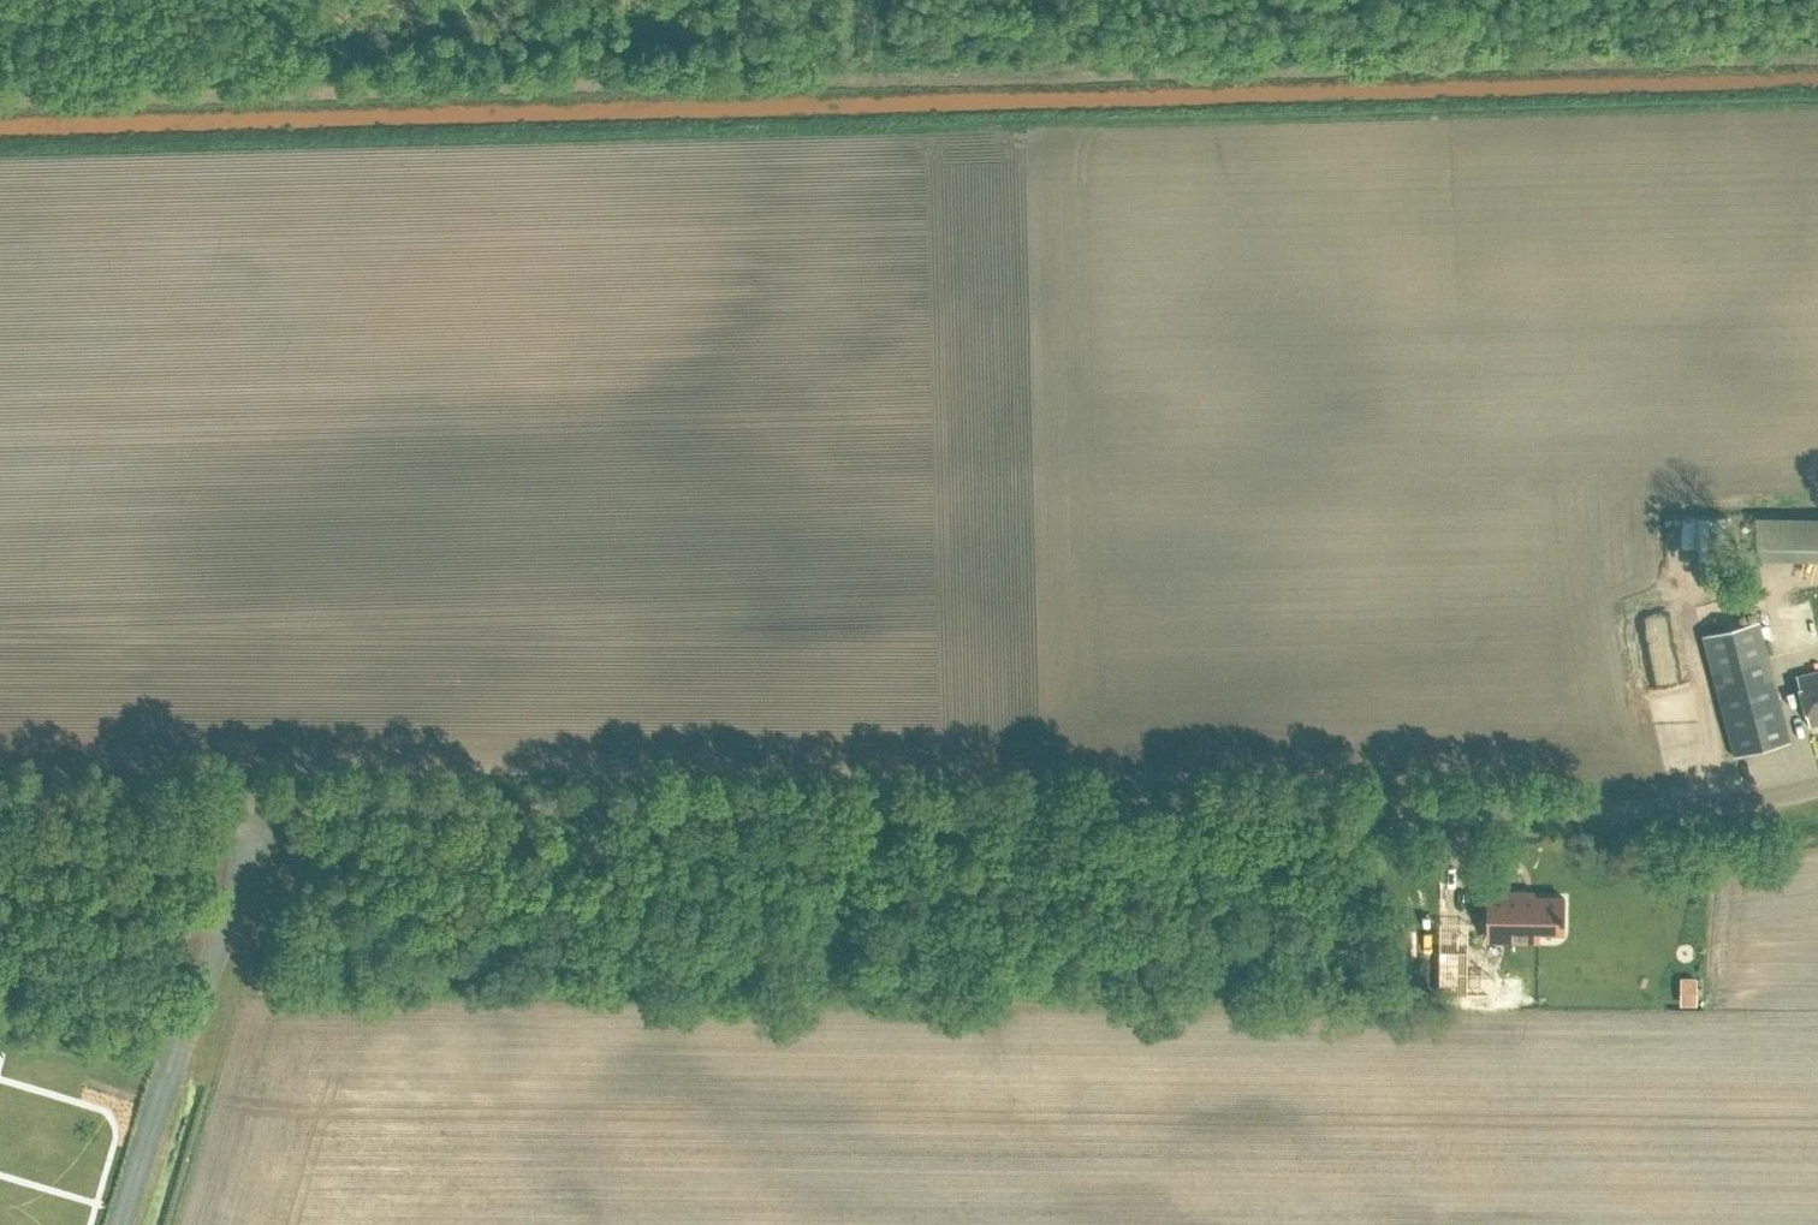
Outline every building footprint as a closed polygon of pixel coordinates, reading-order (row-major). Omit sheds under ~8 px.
[(1756,513),(1756,554),(1817,554),(1817,513),(1756,513)] [(1701,636),(1710,670),(1733,754),(1791,739),(1759,620),(1701,636)] [(1796,678),(1809,727),(1817,725),(1817,672),(1796,678)] [(1485,889),(1485,921),(1496,921),(1495,932),(1546,933),(1546,923),(1565,924),(1566,895),(1519,894),(1519,890),(1485,889)] [(1676,1004),(1694,1004),(1694,975),(1676,975),(1676,1004)]
